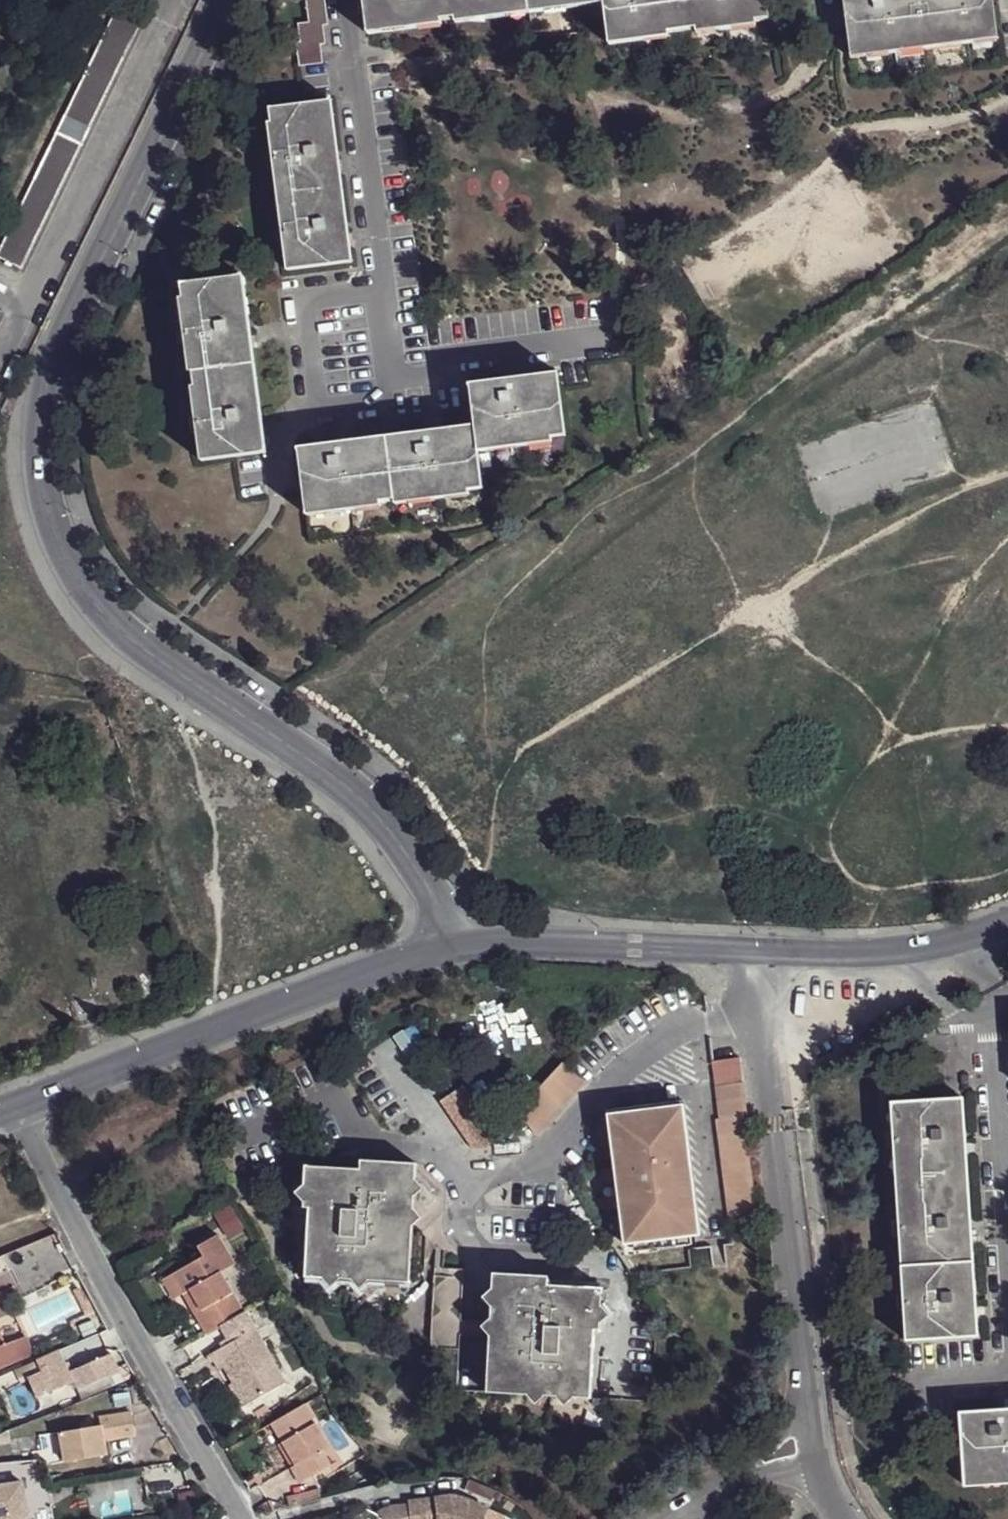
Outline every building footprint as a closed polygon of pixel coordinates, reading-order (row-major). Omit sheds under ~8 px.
[(363,27),(576,0),(360,0),(363,27)] [(601,4),(601,0),(576,0),(363,27),(364,32),(601,4)] [(762,0),(601,0),(601,4),(605,40),(665,34),(664,30),(693,26),(694,30),(752,23),(751,20),(764,17),(762,0)] [(764,17),(765,22),(766,27),(815,21),(813,0),(762,0),(764,17)] [(913,0),(837,0),(844,63),(918,54),(913,0)] [(918,54),(991,45),(986,0),(913,0),(918,54)] [(297,6),(298,66),(323,66),(323,5),(297,6)] [(113,8),(0,246),(0,256),(21,267),(139,21),(113,8)] [(752,27),(752,23),(694,30),(694,35),(752,27)] [(665,34),(694,30),(693,26),(664,30),(665,34)] [(666,39),(665,34),(605,40),(605,46),(666,39)] [(278,243),(282,270),(281,271),(347,262),(326,99),(265,109),(266,122),(262,123),(266,152),(262,154),(254,155),(256,171),(264,170),(269,170),(277,227),(271,227),(264,228),(267,244),(273,245),(278,243)] [(258,124),(262,154),(266,152),(262,123),(258,124)] [(264,170),(271,227),(277,227),(269,170),(264,170)] [(276,271),(282,270),(278,243),(273,245),(276,271)] [(182,369),(186,369),(248,362),(237,275),(175,282),(177,295),(173,296),(182,369)] [(248,362),(186,369),(188,383),(184,384),(193,457),(258,449),(248,362)] [(466,424),(469,451),(542,444),(541,436),(556,435),(549,374),(462,384),(466,424)] [(472,488),(469,451),(466,424),(380,435),(385,497),(387,504),(459,495),(458,489),(472,488)] [(371,498),(385,497),(380,435),(291,446),(298,514),(371,506),(371,498)] [(535,1135),(584,1086),(562,1064),(513,1113),(535,1135)] [(442,1097),(474,1145),(489,1145),(499,1127),(465,1080),(442,1097)] [(710,1086),(729,1229),(757,1225),(738,1082),(710,1086)] [(986,1328),(971,1092),(899,1095),(900,1124),(896,1124),(889,1124),(889,1140),(897,1140),(902,1140),(905,1212),(901,1212),(894,1212),(895,1227),(902,1228),(906,1228),(909,1288),(906,1287),(898,1287),(900,1302),(906,1303),(910,1302),(912,1333),(986,1328)] [(699,1232),(682,1104),(605,1113),(622,1243),(630,1241),(692,1234),(699,1232)] [(313,1204),(309,1273),(411,1279),(418,1159),(363,1156),(363,1164),(308,1161),(306,1204),(313,1204)] [(236,1265),(218,1234),(199,1246),(205,1256),(175,1274),(187,1295),(192,1291),(205,1311),(197,1315),(209,1334),(222,1326),(244,1313),(221,1274),(236,1265)] [(692,1234),(630,1241),(632,1254),(693,1246),(692,1234)] [(69,1275),(60,1247),(47,1243),(17,1253),(7,1283),(0,1286),(0,1316),(10,1313),(5,1296),(69,1275)] [(437,1264),(432,1343),(462,1345),(467,1265),(437,1264)] [(496,1269),(490,1387),(592,1394),(605,1284),(550,1280),(550,1271),(496,1269)] [(187,1295),(175,1274),(161,1281),(173,1303),(187,1295)] [(290,1382),(247,1311),(244,1313),(222,1326),(233,1342),(210,1357),(215,1366),(223,1361),(237,1383),(232,1386),(247,1408),(290,1382)] [(33,1354),(26,1336),(5,1345),(0,1334),(0,1367),(33,1354)] [(60,1350),(35,1360),(40,1372),(26,1378),(35,1398),(73,1381),(69,1371),(60,1350)] [(117,1372),(110,1354),(69,1371),(73,1381),(77,1390),(106,1378),(117,1372)] [(109,1384),(106,1378),(77,1390),(80,1396),(109,1384)] [(966,1405),(972,1480),(1007,1478),(1007,1403),(966,1405)] [(289,1469),(296,1483),(328,1465),(320,1452),(327,1448),(304,1405),(270,1424),(280,1443),(293,1467),(289,1469)] [(99,1425),(59,1432),(64,1461),(104,1455),(101,1440),(131,1435),(127,1412),(97,1417),(99,1425)] [(280,1443),(276,1446),(289,1469),(293,1467),(280,1443)] [(23,1488),(0,1491),(0,1518),(30,1518),(23,1488)] [(289,1511),(320,1503),(317,1491),(286,1500),(289,1511)] [(489,1510),(471,1502),(454,1496),(409,1503),(410,1507),(391,1508),(379,1515),(384,1518),(486,1518),(489,1510)]
